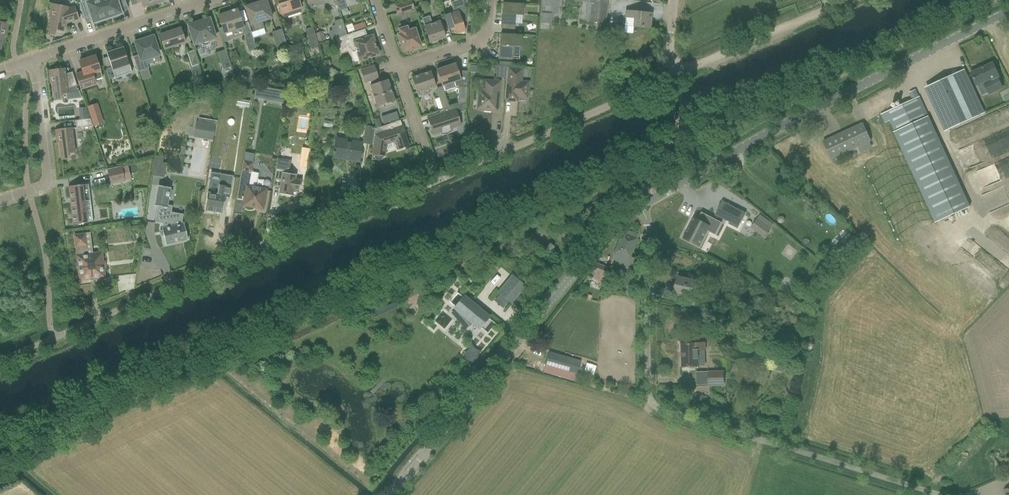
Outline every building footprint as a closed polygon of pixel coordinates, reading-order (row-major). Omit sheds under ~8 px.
[(101,0),(80,0),(79,6),(84,20),(91,17),(93,23),(95,22),(96,23),(100,22),(101,20),(107,18),(101,0)] [(107,18),(114,16),(115,17),(119,16),(120,14),(121,14),(120,8),(127,5),(125,0),(101,0),(107,18)] [(269,9),(266,0),(265,0),(245,7),(253,32),(264,28),(262,21),(272,18),(269,9)] [(276,6),(279,5),(282,14),(286,13),(287,16),(300,12),(299,9),(301,8),(298,0),(274,0),(276,6)] [(339,12),(347,9),(344,0),(335,0),(339,12)] [(466,22),(467,0),(460,0),(451,3),(454,12),(444,15),(448,29),(454,28),(456,34),(465,31),(462,21),(465,20),(465,22),(466,22)] [(541,13),(557,14),(558,0),(542,0),(541,11),(541,13)] [(580,21),(605,24),(608,0),(570,0),(570,1),(579,2),(579,6),(581,6),(580,21)] [(397,14),(414,8),(411,1),(395,6),(397,14)] [(514,29),(514,23),(515,15),(523,15),(523,4),(516,4),(505,3),(503,3),(501,28),(514,29)] [(54,5),(49,29),(56,30),(63,31),(65,24),(79,19),(74,7),(67,9),(68,6),(54,4),(54,5)] [(232,31),(241,28),(243,27),(237,9),(218,15),(222,28),(219,29),(223,42),(233,39),(234,37),(232,31)] [(650,13),(640,12),(625,11),(623,26),(649,29),(650,13)] [(427,17),(422,19),(424,26),(430,43),(431,42),(432,43),(437,42),(437,40),(445,38),(439,21),(432,24),(431,22),(429,23),(427,17)] [(209,41),(209,40),(216,37),(209,18),(203,21),(203,20),(194,23),(194,24),(188,26),(191,35),(194,45),(201,42),(201,44),(202,45),(204,45),(205,45),(206,45),(208,45),(209,44),(209,42),(209,41)] [(331,40),(336,39),(346,35),(341,20),(334,23),(335,26),(334,27),(333,27),(332,28),(332,29),(332,30),(333,31),(329,33),(331,40)] [(415,29),(408,31),(407,28),(405,27),(400,29),(399,31),(400,34),(398,35),(403,52),(420,46),(417,36),(415,29)] [(185,43),(183,38),(180,28),(172,31),(172,32),(168,33),(167,32),(159,35),(164,49),(171,47),(172,51),(179,49),(178,45),(185,43)] [(288,48),(281,29),(272,33),(278,52),(288,48)] [(379,55),(373,39),(372,36),(367,37),(365,29),(346,35),(336,39),(339,47),(348,44),(349,46),(350,48),(352,49),(354,50),(356,50),(360,61),(379,55)] [(313,30),(307,32),(312,46),(318,44),(318,43),(315,34),(313,30)] [(321,32),(315,34),(318,43),(324,40),(321,32)] [(499,59),(509,60),(512,60),(512,54),(513,54),(513,46),(521,46),(521,35),(501,34),(499,59)] [(252,35),(245,37),(249,51),(256,49),(252,35)] [(140,54),(133,57),(138,72),(139,72),(148,68),(149,68),(148,65),(146,59),(158,55),(153,37),(136,43),(140,54)] [(111,67),(105,69),(109,79),(115,78),(113,73),(130,67),(123,47),(106,52),(111,67)] [(187,53),(192,67),(199,65),(194,50),(187,53)] [(231,67),(225,50),(217,52),(223,69),(231,67)] [(102,78),(95,56),(94,57),(93,55),(87,57),(87,59),(79,61),(83,72),(76,75),(80,89),(92,85),(91,82),(94,81),(102,78)] [(989,94),(1002,88),(998,78),(999,77),(993,63),(971,73),(976,85),(983,82),(989,94)] [(459,85),(457,105),(466,102),(468,71),(460,71),(460,72),(458,72),(455,64),(437,70),(442,86),(454,82),(456,86),(459,85)] [(506,66),(496,65),(495,77),(505,78),(506,66)] [(393,103),(392,101),(394,100),(387,80),(379,83),(377,78),(378,78),(374,66),(361,70),(365,82),(369,81),(371,85),(371,86),(377,106),(385,103),(386,106),(393,103)] [(148,68),(139,72),(141,80),(151,77),(148,68)] [(521,81),(521,79),(522,69),(509,68),(505,100),(517,101),(518,97),(527,98),(528,82),(521,81)] [(51,71),(54,95),(60,94),(68,93),(69,100),(81,98),(78,88),(76,89),(76,87),(77,87),(72,72),(65,74),(65,69),(51,71)] [(963,70),(931,85),(951,129),(983,113),(963,70)] [(430,89),(436,87),(431,72),(411,78),(416,93),(417,93),(419,97),(431,93),(430,89)] [(497,108),(498,98),(499,82),(485,81),(484,91),(479,91),(478,99),(481,100),(480,109),(483,109),(483,110),(491,111),(491,108),(497,108)] [(256,86),(254,94),(264,95),(265,88),(256,86)] [(916,92),(910,94),(913,100),(919,97),(916,92)] [(449,108),(445,96),(438,98),(442,110),(449,108)] [(886,112),(881,114),(885,123),(886,122),(890,120),(891,124),(897,136),(911,166),(937,222),(969,207),(943,151),(919,97),(913,100),(886,112)] [(238,99),(236,105),(248,107),(249,101),(238,99)] [(461,125),(458,117),(456,113),(465,111),(466,102),(457,105),(449,108),(442,110),(439,111),(440,114),(428,118),(433,134),(441,132),(441,134),(444,134),(445,133),(447,133),(449,132),(451,131),(450,129),(461,125)] [(103,123),(99,112),(90,115),(94,126),(103,123)] [(90,119),(75,121),(76,129),(93,127),(90,119)] [(196,122),(194,131),(204,132),(203,139),(213,141),(215,125),(196,122)] [(403,130),(403,129),(402,129),(395,131),(395,130),(395,129),(393,123),(375,129),(372,144),(373,145),(373,144),(375,144),(373,155),(374,155),(375,157),(376,159),(378,160),(380,159),(382,158),(383,156),(384,156),(386,144),(395,141),(398,150),(409,146),(403,130)] [(862,123),(823,141),(832,160),(871,141),(862,123)] [(366,127),(365,131),(363,143),(371,144),(373,128),(366,127)] [(75,152),(72,128),(68,129),(58,130),(61,154),(62,160),(62,159),(61,154),(71,153),(75,152)] [(994,140),(996,150),(1008,148),(1008,137),(994,140)] [(336,139),(336,141),(334,151),(333,151),(333,153),(334,153),(333,156),(350,159),(350,160),(358,162),(361,142),(353,141),(353,142),(336,139)] [(163,162),(164,156),(155,155),(152,175),(165,177),(167,163),(163,162)] [(296,175),(289,174),(291,161),(278,159),(274,178),(282,179),(279,194),(292,196),(293,189),(299,190),(301,180),(295,179),(296,175)] [(263,209),(266,191),(266,189),(249,186),(251,172),(253,162),(243,160),(238,189),(236,199),(244,200),(243,205),(244,206),(245,208),(247,209),(250,210),(252,209),(254,207),(263,209)] [(107,170),(110,184),(125,181),(122,167),(107,170)] [(209,181),(204,211),(205,211),(222,214),(225,197),(229,197),(231,188),(230,188),(232,177),(221,175),(219,183),(209,181)] [(73,225),(87,223),(85,207),(91,206),(88,185),(89,185),(88,184),(68,186),(68,187),(69,187),(73,224),(73,225)] [(166,207),(167,199),(170,199),(171,190),(169,190),(169,188),(169,187),(158,186),(157,186),(158,186),(155,205),(154,205),(154,206),(157,206),(155,222),(162,223),(163,228),(162,228),(165,245),(166,244),(187,239),(187,240),(188,239),(184,223),(182,224),(182,221),(170,219),(171,208),(166,207)] [(722,201),(715,215),(729,222),(730,222),(732,219),(740,223),(745,213),(722,201)] [(694,217),(683,239),(699,247),(708,230),(715,234),(720,223),(721,223),(722,222),(702,212),(698,219),(694,217)] [(764,224),(757,233),(764,238),(765,237),(771,229),(771,228),(764,224)] [(85,234),(74,236),(76,246),(77,256),(80,280),(89,279),(89,281),(95,280),(95,278),(104,277),(103,268),(105,268),(104,262),(102,262),(101,253),(92,254),(87,254),(85,244),(86,244),(85,234)] [(611,262),(627,268),(629,264),(627,263),(636,239),(621,234),(611,262)] [(849,234),(835,248),(838,251),(841,254),(841,255),(856,241),(852,238),(849,234)] [(553,247),(549,244),(543,251),(547,255),(553,247)] [(609,269),(606,268),(597,264),(594,273),(592,278),(604,283),(609,269)] [(512,277),(499,292),(511,302),(524,287),(512,277)] [(678,277),(675,292),(690,296),(693,281),(678,277)] [(404,294),(408,302),(418,296),(415,289),(404,294)] [(457,294),(449,303),(452,305),(456,308),(455,309),(469,326),(473,323),(483,331),(486,333),(486,332),(493,324),(495,325),(496,325),(494,323),(470,304),(466,299),(466,300),(457,293),(457,294)] [(724,327),(709,327),(709,335),(724,336),(724,327)] [(706,343),(697,343),(681,344),(682,367),(698,366),(698,351),(706,351),(706,343)] [(549,352),(545,365),(543,371),(577,381),(579,374),(577,374),(580,366),(566,362),(567,358),(549,352)] [(586,363),(582,375),(589,377),(593,365),(586,363)] [(723,372),(708,372),(709,384),(724,384),(723,372)]
